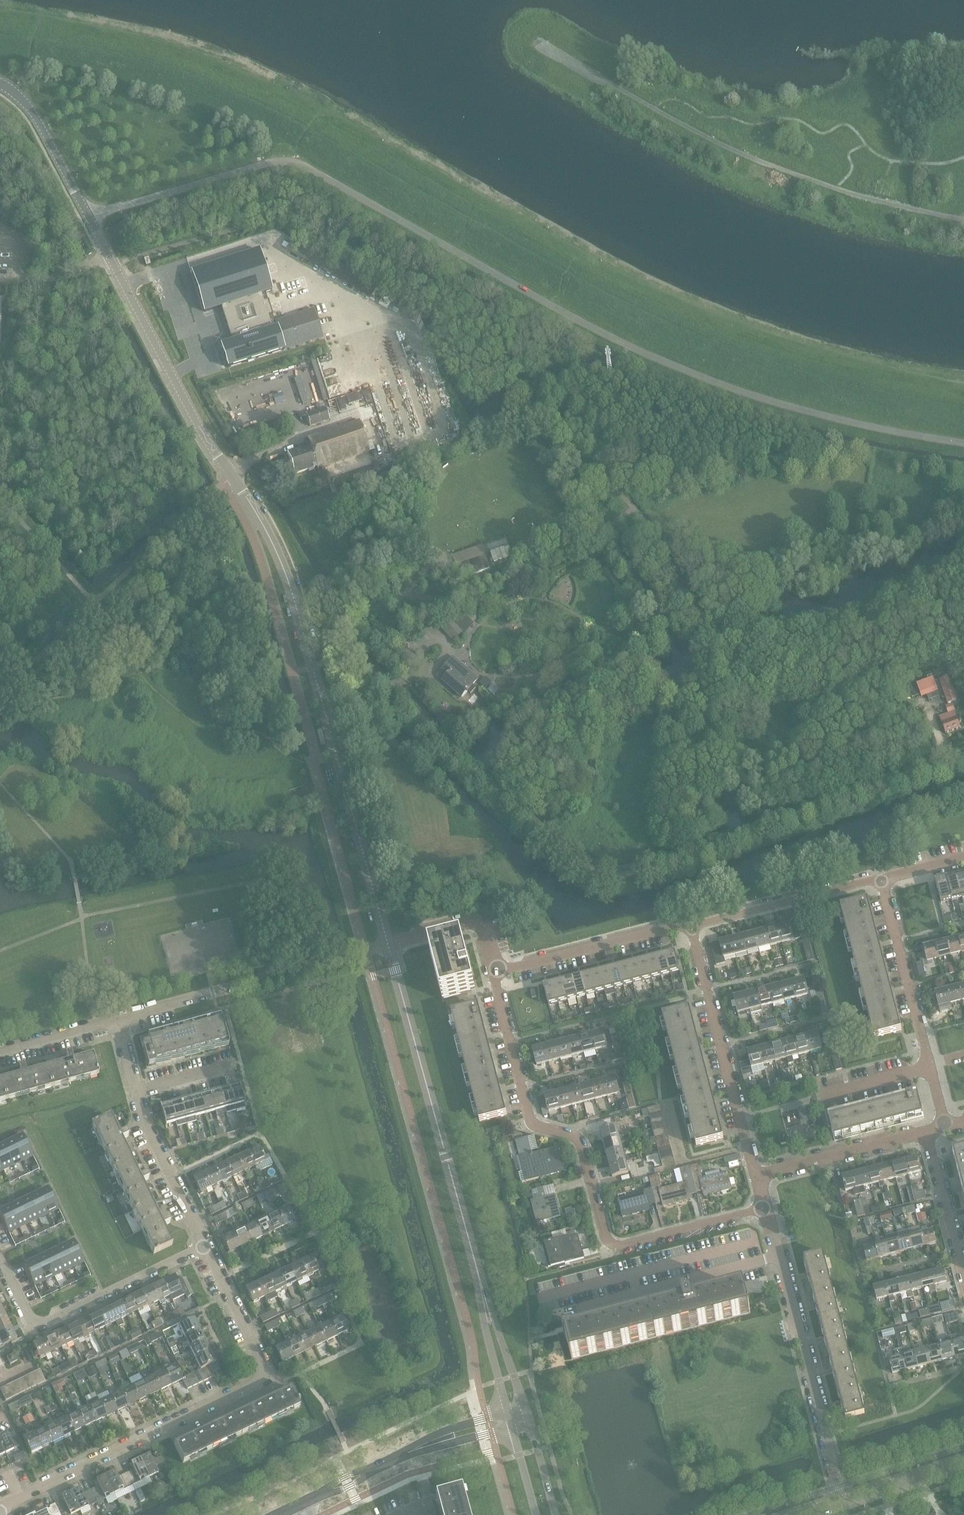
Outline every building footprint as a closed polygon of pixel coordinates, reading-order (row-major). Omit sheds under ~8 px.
[(259,251),(192,272),(205,312),(221,307),(221,308),(232,342),(232,343),(222,346),(228,368),(284,350),(282,343),(275,322),(273,315),(268,300),(266,294),(266,293),(272,291),(259,251)] [(286,319),(275,322),(282,343),(295,339),(321,330),(314,310),(309,311),(294,316),(288,318),(286,319)] [(359,393),(347,397),(349,405),(361,401),(359,393)] [(325,409),(306,415),(310,426),(329,420),(325,409)] [(310,447),(287,454),(294,475),(317,467),(320,476),(326,474),(324,467),(369,452),(359,422),(308,439),(310,447)] [(503,561),(508,560),(504,548),(499,550),(500,553),(496,555),(495,551),(490,553),(494,564),(499,563),(503,561)] [(486,555),(452,567),(456,581),(490,569),(486,555)] [(445,612),(436,621),(441,625),(449,617),(445,612)] [(437,676),(443,681),(461,697),(466,692),(467,693),(468,692),(470,694),(476,688),(473,685),(478,679),(454,657),(437,676)] [(939,680),(943,692),(944,691),(948,703),(958,700),(954,688),(952,688),(948,676),(939,680)] [(486,677),(480,683),(486,688),(492,682),(486,677)] [(933,679),(918,685),(922,697),(938,691),(933,679)] [(949,714),(939,718),(945,733),(960,728),(954,712),(952,704),(946,707),(949,714)] [(957,876),(946,879),(952,900),(962,897),(957,876)] [(946,879),(935,881),(941,903),(952,900),(946,879)] [(840,907),(845,924),(874,1038),(902,1031),(868,900),(840,907)] [(778,927),(782,943),(801,938),(799,929),(792,931),(790,924),(778,927)] [(778,927),(766,930),(770,946),(782,943),(778,927)] [(805,927),(799,929),(801,938),(802,941),(808,939),(805,927)] [(766,930),(755,933),(759,949),(770,946),(766,930)] [(755,933),(743,936),(747,952),(759,949),(755,933)] [(743,936),(731,939),(736,955),(747,952),(743,936)] [(958,938),(947,941),(951,955),(962,952),(958,938)] [(736,955),(731,939),(719,942),(711,944),(717,966),(726,963),(724,958),(736,955)] [(947,941),(935,944),(939,958),(951,955),(947,941)] [(431,951),(444,1000),(476,992),(463,942),(431,951)] [(925,953),(919,955),(921,962),(922,962),(923,966),(929,964),(928,961),(939,958),(935,944),(923,947),(925,953)] [(675,952),(666,955),(671,974),(680,971),(675,952)] [(666,955),(656,957),(661,976),(671,974),(666,955)] [(656,957),(647,959),(652,979),(661,976),(656,957)] [(647,959),(637,962),(642,981),(652,979),(647,959)] [(781,959),(774,960),(776,967),(783,966),(781,959)] [(637,962),(628,964),(633,984),(642,981),(637,962)] [(628,964),(619,967),(624,986),(633,984),(628,964)] [(619,967),(609,969),(615,989),(615,988),(624,986),(619,967)] [(609,969),(600,972),(605,991),(604,991),(606,996),(616,993),(615,988),(615,989),(609,969)] [(600,972),(591,974),(595,993),(604,991),(605,991),(600,972)] [(591,974),(581,976),(587,996),(595,993),(591,974)] [(587,996),(581,976),(572,979),(577,998),(587,996)] [(577,998),(572,979),(563,981),(568,1000),(577,998)] [(804,979),(792,982),(796,998),(808,995),(804,979)] [(563,981),(553,984),(558,1003),(568,1001),(563,981)] [(792,982),(781,985),(785,1001),(796,998),(792,982)] [(553,984),(544,986),(549,1006),(558,1003),(553,984)] [(781,985),(769,988),(773,1004),(785,1001),(781,985)] [(959,986),(947,989),(951,1004),(962,1001),(959,986)] [(769,988),(757,991),(761,1007),(773,1004),(769,988)] [(951,1004),(947,989),(935,992),(939,1007),(951,1004)] [(757,991),(746,994),(750,1010),(751,1016),(763,1013),(761,1007),(757,991)] [(750,1010),(746,994),(734,997),(738,1013),(750,1010)] [(479,1005),(452,1012),(480,1122),(507,1115),(479,1005)] [(690,1008),(663,1015),(683,1094),(697,1146),(724,1139),(690,1008)] [(140,1037),(146,1061),(144,1061),(146,1069),(156,1066),(156,1065),(171,1061),(185,1057),(200,1053),(214,1050),(214,1049),(229,1046),(228,1045),(229,1045),(222,1020),(221,1020),(222,1021),(179,1032),(178,1028),(140,1037)] [(603,1031),(591,1034),(595,1050),(607,1047),(603,1031)] [(818,1033),(806,1036),(810,1052),(822,1049),(818,1033)] [(591,1034),(580,1037),(584,1053),(595,1050),(591,1034)] [(806,1036),(795,1039),(799,1055),(810,1052),(806,1036)] [(580,1037),(568,1040),(572,1056),(584,1053),(580,1037)] [(795,1039),(783,1042),(787,1058),(789,1064),(794,1063),(792,1057),(799,1055),(795,1039)] [(568,1040),(556,1043),(561,1059),(572,1056),(568,1040)] [(783,1042),(771,1045),(775,1061),(787,1058),(783,1042)] [(556,1043),(545,1046),(549,1062),(561,1059),(556,1043)] [(771,1045),(760,1048),(764,1064),(775,1061),(771,1045)] [(549,1062),(545,1046),(533,1049),(537,1065),(549,1062)] [(764,1064),(760,1048),(748,1051),(752,1067),(753,1073),(765,1070),(764,1064)] [(68,1061),(47,1067),(53,1087),(99,1075),(93,1054),(73,1060),(71,1052),(66,1053),(68,1061)] [(616,1056),(615,1053),(611,1054),(613,1061),(623,1059),(622,1054),(616,1056)] [(21,1074),(2,1079),(7,1100),(53,1087),(47,1067),(26,1073),(24,1065),(19,1066),(21,1074)] [(783,1068),(778,1070),(782,1085),(789,1083),(788,1076),(785,1076),(783,1068)] [(615,1077),(603,1080),(607,1097),(619,1093),(615,1077)] [(603,1080),(592,1083),(596,1100),(607,1097),(603,1080)] [(767,1080),(759,1082),(761,1089),(769,1087),(767,1080)] [(239,1084),(229,1087),(236,1110),(246,1108),(244,1101),(246,1101),(243,1087),(241,1088),(239,1083),(239,1084)] [(592,1083),(580,1086),(584,1103),(596,1100),(592,1083)] [(580,1086),(568,1089),(572,1106),(584,1103),(580,1086)] [(229,1087),(220,1089),(225,1109),(226,1113),(236,1110),(229,1087)] [(220,1089),(210,1092),(215,1111),(225,1109),(220,1089)] [(568,1089),(557,1092),(561,1109),(572,1106),(568,1089)] [(902,1098),(829,1117),(835,1141),(924,1118),(917,1091),(901,1095),(902,1098)] [(210,1092),(200,1095),(205,1114),(215,1111),(210,1092)] [(549,1112),(561,1109),(557,1092),(545,1095),(545,1096),(539,1097),(542,1110),(548,1108),(549,1112)] [(200,1095),(190,1097),(195,1117),(205,1114),(200,1095)] [(190,1097),(180,1100),(187,1124),(197,1121),(195,1117),(190,1097)] [(180,1100),(170,1103),(176,1122),(177,1127),(187,1124),(180,1100)] [(161,1105),(160,1105),(163,1118),(162,1118),(164,1123),(165,1123),(166,1126),(166,1125),(176,1122),(170,1103),(161,1105)] [(647,1109),(649,1115),(662,1111),(660,1105),(647,1109)] [(662,1111),(649,1115),(651,1120),(663,1117),(662,1111)] [(91,1125),(112,1169),(131,1159),(122,1140),(129,1136),(127,1132),(120,1135),(111,1116),(91,1125)] [(663,1117),(651,1120),(652,1126),(665,1123),(663,1117)] [(665,1123),(652,1126),(654,1132),(666,1129),(665,1123)] [(600,1130),(603,1142),(620,1138),(616,1126),(600,1130)] [(666,1129),(654,1132),(655,1137),(655,1138),(668,1135),(666,1129)] [(668,1135),(655,1138),(656,1141),(657,1144),(669,1140),(668,1135)] [(779,1137),(779,1138),(781,1145),(789,1143),(787,1135),(779,1137)] [(24,1136),(13,1141),(22,1160),(33,1155),(24,1136)] [(528,1137),(515,1140),(520,1157),(522,1156),(526,1171),(519,1173),(521,1183),(539,1178),(538,1176),(564,1170),(565,1172),(559,1146),(558,1146),(559,1148),(543,1152),(543,1151),(533,1154),(533,1153),(532,1153),(528,1137)] [(620,1138),(603,1142),(606,1153),(623,1149),(620,1138)] [(669,1140),(657,1144),(658,1149),(671,1146),(669,1140)] [(13,1141),(4,1145),(13,1164),(22,1160),(13,1141)] [(0,1147),(0,1163),(3,1169),(13,1164),(4,1145),(0,1147)] [(671,1146),(658,1149),(660,1155),(672,1152),(671,1146)] [(259,1147),(248,1153),(255,1166),(258,1173),(269,1167),(266,1161),(265,1159),(267,1158),(263,1150),(261,1151),(259,1147)] [(952,1152),(961,1183),(963,1182),(963,1148),(952,1152)] [(623,1149),(606,1153),(609,1165),(626,1161),(623,1149)] [(672,1152),(660,1155),(661,1161),(674,1158),(672,1152)] [(248,1153),(237,1158),(244,1172),(247,1178),(258,1173),(255,1166),(248,1153)] [(740,1154),(728,1157),(729,1163),(741,1160),(740,1154)] [(917,1157),(905,1160),(908,1175),(921,1172),(917,1157)] [(237,1158),(226,1163),(233,1177),(244,1172),(237,1158)] [(674,1158),(661,1161),(663,1167),(675,1164),(674,1158)] [(131,1159),(112,1169),(133,1211),(152,1202),(142,1183),(150,1179),(147,1174),(140,1178),(131,1159)] [(905,1160),(892,1163),(896,1178),(908,1175),(905,1160)] [(626,1161),(609,1165),(613,1177),(629,1173),(626,1161)] [(226,1163),(216,1168),(222,1182),(233,1177),(226,1163)] [(892,1163),(880,1166),(883,1181),(896,1178),(892,1163)] [(663,1167),(654,1169),(655,1175),(677,1170),(675,1164),(663,1167)] [(699,1164),(690,1167),(693,1178),(702,1176),(699,1164)] [(880,1166),(867,1170),(871,1185),(879,1183),(880,1187),(885,1186),(883,1181),(880,1166)] [(216,1168),(205,1173),(212,1187),(215,1193),(225,1188),(222,1182),(216,1168)] [(867,1170),(855,1173),(860,1194),(865,1193),(864,1187),(871,1185),(867,1170)] [(702,1176),(693,1178),(696,1193),(703,1191),(704,1196),(732,1189),(727,1172),(720,1174),(707,1178),(703,1179),(702,1176)] [(205,1173),(194,1179),(200,1193),(212,1187),(205,1173)] [(860,1194),(855,1173),(842,1176),(842,1177),(845,1189),(846,1191),(853,1189),(855,1195),(860,1194)] [(842,1177),(837,1179),(840,1190),(845,1189),(842,1177)] [(659,1187),(652,1189),(656,1203),(662,1202),(664,1207),(691,1200),(689,1195),(696,1193),(693,1178),(685,1180),(686,1183),(660,1190),(659,1187)] [(286,1184),(278,1187),(281,1194),(288,1191),(286,1184)] [(911,1187),(913,1194),(915,1201),(926,1198),(924,1191),(917,1192),(916,1185),(911,1187)] [(546,1198),(543,1188),(541,1188),(536,1189),(532,1191),(534,1201),(531,1201),(537,1223),(547,1221),(547,1220),(561,1216),(555,1195),(546,1198)] [(49,1189),(39,1194),(48,1213),(58,1208),(49,1189)] [(656,1203),(652,1189),(644,1191),(645,1194),(619,1201),(623,1217),(650,1210),(649,1205),(656,1203)] [(39,1194),(29,1199),(38,1217),(48,1213),(39,1194)] [(29,1199),(19,1203),(28,1222),(38,1217),(29,1199)] [(863,1207),(861,1200),(854,1201),(858,1217),(865,1215),(863,1207)] [(152,1202),(133,1211),(154,1254),(173,1245),(164,1226),(171,1223),(168,1218),(161,1222),(152,1202)] [(19,1203),(10,1208),(19,1227),(28,1222),(19,1203)] [(222,1210),(219,1204),(208,1209),(211,1215),(222,1210)] [(293,1205),(277,1213),(284,1227),(295,1221),(292,1215),(297,1212),(293,1205)] [(906,1208),(908,1215),(916,1213),(914,1206),(906,1208)] [(0,1213),(0,1214),(8,1232),(19,1227),(10,1208),(0,1213)] [(572,1208),(565,1210),(568,1220),(574,1219),(572,1208)] [(891,1212),(880,1215),(881,1221),(893,1218),(891,1212)] [(227,1219),(224,1213),(213,1218),(216,1224),(227,1219)] [(277,1213),(266,1218),(273,1232),(284,1227),(277,1213)] [(266,1218),(256,1223),(262,1237),(273,1232),(266,1218)] [(256,1223),(245,1228),(251,1242),(262,1237),(256,1223)] [(908,1230),(913,1249),(925,1246),(921,1233),(920,1227),(908,1230)] [(245,1228),(234,1233),(241,1247),(251,1242),(245,1228)] [(897,1233),(897,1234),(902,1252),(913,1249),(908,1230),(897,1233)] [(933,1230),(921,1233),(925,1246),(937,1243),(933,1230)] [(241,1247),(234,1233),(223,1239),(230,1253),(241,1247)] [(578,1234),(542,1244),(549,1268),(558,1265),(559,1269),(566,1267),(565,1263),(585,1258),(578,1234)] [(897,1234),(885,1236),(887,1242),(890,1255),(902,1252),(897,1234)] [(75,1242),(64,1247),(74,1266),(84,1261),(75,1242)] [(887,1242),(875,1245),(879,1258),(890,1255),(887,1242)] [(879,1258),(875,1245),(863,1248),(867,1261),(879,1258)] [(64,1247),(55,1252),(64,1270),(74,1266),(64,1247)] [(55,1252),(45,1256),(54,1275),(64,1270),(55,1252)] [(823,1253),(804,1258),(812,1290),(832,1285),(823,1253)] [(45,1256),(35,1261),(44,1280),(54,1275),(45,1256)] [(312,1257),(301,1263),(308,1276),(319,1271),(312,1257)] [(35,1261),(25,1266),(34,1285),(44,1280),(35,1261)] [(301,1263),(290,1268),(297,1282),(308,1276),(301,1263)] [(290,1268),(279,1273),(286,1287),(297,1282),(290,1268)] [(943,1269),(931,1272),(935,1285),(947,1282),(943,1269)] [(931,1272),(920,1275),(923,1288),(929,1287),(931,1292),(936,1291),(935,1285),(931,1272)] [(268,1278),(275,1292),(277,1295),(282,1292),(280,1290),(286,1287),(279,1273),(268,1278)] [(920,1275),(908,1278),(913,1297),(918,1296),(917,1290),(923,1288),(920,1275)] [(164,1282),(170,1296),(173,1301),(186,1295),(187,1298),(193,1295),(185,1278),(179,1281),(183,1289),(181,1290),(175,1276),(164,1282)] [(268,1278),(258,1283),(264,1297),(275,1292),(268,1278)] [(908,1278),(897,1281),(900,1294),(907,1292),(908,1298),(913,1297),(908,1278)] [(897,1281),(885,1284),(889,1297),(890,1303),(895,1302),(893,1296),(900,1294),(897,1281)] [(164,1282),(153,1287),(159,1301),(170,1296),(164,1282)] [(672,1293),(676,1306),(575,1332),(575,1330),(564,1333),(565,1339),(567,1338),(572,1360),(573,1360),(573,1359),(750,1313),(750,1314),(751,1313),(744,1288),(743,1288),(718,1295),(715,1282),(672,1293)] [(264,1297),(258,1283),(247,1289),(253,1303),(264,1297)] [(889,1297),(885,1284),(874,1287),(877,1300),(889,1297)] [(832,1285),(812,1290),(821,1323),(840,1318),(832,1285)] [(153,1287),(142,1292),(148,1306),(159,1301),(153,1287)] [(142,1292),(131,1297),(138,1311),(148,1306),(142,1292)] [(330,1294),(319,1300),(322,1306),(333,1300),(330,1294)] [(131,1297),(120,1303),(127,1316),(138,1311),(131,1297)] [(120,1303),(109,1308),(116,1322),(119,1327),(124,1325),(121,1319),(127,1316),(120,1303)] [(934,1306),(928,1307),(929,1309),(930,1316),(937,1314),(934,1306)] [(109,1308),(99,1313),(105,1327),(116,1322),(109,1308)] [(919,1312),(921,1318),(930,1316),(929,1309),(919,1312)] [(274,1317),(271,1311),(260,1317),(263,1323),(274,1317)] [(944,1316),(946,1324),(958,1321),(960,1320),(958,1312),(944,1316)] [(99,1313),(88,1318),(94,1332),(105,1327),(99,1313)] [(942,1316),(932,1318),(933,1322),(933,1324),(944,1322),(942,1316)] [(0,1320),(0,1333),(11,1328),(6,1317),(0,1320)] [(341,1317),(330,1323),(337,1336),(348,1331),(341,1317)] [(88,1318),(77,1323),(84,1337),(85,1339),(90,1336),(89,1335),(94,1332),(88,1318)] [(179,1326),(185,1337),(200,1330),(195,1318),(179,1326)] [(840,1318),(821,1323),(829,1355),(848,1350),(840,1318)] [(279,1327),(276,1320),(265,1326),(268,1332),(279,1327)] [(77,1323),(66,1329),(73,1342),(84,1337),(77,1323)] [(330,1323),(319,1328),(326,1342),(337,1336),(330,1323)] [(0,1333),(0,1340),(0,1347),(3,1346),(11,1342),(12,1343),(16,1341),(15,1340),(17,1339),(11,1328),(0,1333)] [(319,1328),(309,1333),(315,1347),(326,1342),(319,1328)] [(893,1328),(881,1331),(883,1338),(895,1334),(893,1328)] [(66,1329),(55,1334),(62,1348),(73,1342),(66,1329)] [(200,1330),(185,1337),(190,1348),(206,1340),(200,1330)] [(149,1338),(151,1343),(162,1338),(160,1333),(149,1338)] [(287,1343),(294,1357),(305,1352),(298,1338),(295,1333),(285,1338),(287,1343)] [(309,1333),(298,1338),(305,1352),(315,1347),(309,1333)] [(55,1334),(44,1339),(51,1353),(62,1348),(55,1334)] [(951,1343),(955,1357),(963,1355),(963,1335),(960,1336),(959,1337),(958,1338),(957,1339),(957,1340),(958,1341),(951,1343)] [(946,1344),(939,1346),(943,1361),(955,1357),(951,1343),(950,1336),(944,1338),(946,1344)] [(44,1339),(33,1344),(40,1358),(45,1356),(47,1358),(46,1360),(47,1361),(48,1361),(48,1362),(54,1359),(51,1353),(44,1339)] [(206,1340),(190,1348),(195,1359),(211,1351),(206,1340)] [(294,1357),(287,1343),(276,1349),(283,1363),(294,1357)] [(139,1350),(136,1344),(128,1348),(131,1354),(139,1350)] [(939,1346),(926,1349),(930,1364),(943,1361),(939,1346)] [(905,1348),(900,1349),(905,1370),(918,1367),(914,1352),(907,1354),(905,1348)] [(128,1349),(127,1349),(119,1353),(122,1360),(131,1356),(128,1349)] [(900,1349),(892,1351),(894,1357),(889,1359),(893,1374),(905,1370),(900,1349)] [(926,1349),(914,1352),(918,1367),(930,1364),(926,1349)] [(848,1350),(829,1355),(837,1387),(857,1382),(848,1350)] [(214,1374),(220,1371),(216,1362),(211,1351),(195,1359),(201,1370),(204,1368),(210,1365),(214,1374)] [(6,1357),(7,1360),(10,1365),(18,1361),(14,1354),(6,1357)] [(117,1354),(108,1358),(111,1364),(120,1360),(117,1354)] [(106,1359),(95,1364),(95,1365),(98,1370),(109,1365),(106,1359)] [(65,1365),(58,1368),(61,1374),(68,1371),(65,1365)] [(95,1365),(87,1369),(91,1376),(99,1372),(98,1370),(95,1365)] [(176,1365),(164,1371),(172,1386),(183,1381),(182,1379),(176,1365)] [(215,1376),(214,1374),(210,1365),(204,1368),(209,1379),(215,1376)] [(204,1368),(201,1370),(199,1371),(204,1382),(209,1379),(204,1368)] [(40,1370),(34,1373),(40,1384),(46,1382),(40,1370)] [(84,1370),(73,1375),(77,1382),(87,1377),(84,1370)] [(164,1371),(154,1376),(161,1391),(172,1386),(164,1371)] [(199,1371),(193,1373),(198,1384),(204,1382),(199,1371)] [(34,1373),(29,1375),(34,1387),(40,1384),(34,1373)] [(193,1373),(188,1376),(193,1387),(198,1384),(193,1373)] [(29,1375),(23,1378),(29,1390),(34,1387),(29,1375)] [(154,1376),(143,1381),(150,1397),(161,1391),(154,1376)] [(188,1376),(182,1379),(183,1381),(187,1389),(193,1387),(188,1376)] [(23,1378),(17,1381),(23,1392),(29,1390),(23,1378)] [(17,1381),(12,1384),(17,1395),(23,1392),(17,1381)] [(143,1381),(132,1386),(140,1402),(150,1397),(143,1381)] [(62,1387),(59,1382),(52,1385),(55,1391),(62,1387)] [(857,1382),(837,1387),(846,1420),(865,1415),(857,1382)] [(12,1384),(6,1386),(12,1398),(17,1395),(12,1384)] [(12,1398),(6,1386),(0,1389),(6,1401),(12,1398)] [(132,1386),(121,1391),(129,1407),(140,1402),(132,1386)] [(115,1395),(110,1397),(118,1412),(129,1407),(121,1391),(120,1388),(113,1391),(115,1395)] [(273,1397),(262,1403),(271,1421),(300,1407),(298,1404),(300,1403),(299,1400),(297,1401),(291,1389),(279,1394),(278,1392),(272,1395),(273,1397)] [(30,1396),(19,1401),(22,1408),(33,1402),(30,1396)] [(110,1397),(100,1402),(107,1417),(118,1412),(110,1397)] [(8,1406),(11,1413),(22,1408),(19,1401),(8,1406)] [(100,1402),(89,1407),(96,1423),(107,1417),(100,1402)] [(244,1411),(233,1417),(242,1435),(271,1421),(262,1403),(250,1408),(250,1406),(243,1409),(244,1411)] [(89,1407),(78,1412),(86,1428),(96,1423),(89,1407)] [(78,1412),(67,1417),(75,1433),(86,1428),(78,1412)] [(67,1417),(56,1423),(64,1438),(75,1433),(67,1417)] [(215,1425),(204,1430),(213,1449),(242,1435),(233,1417),(221,1422),(220,1420),(214,1423),(215,1425)] [(56,1423),(46,1428),(53,1443),(64,1438),(56,1423)] [(46,1428),(35,1433),(42,1449),(53,1443),(46,1428)] [(186,1439),(174,1445),(183,1463),(213,1449),(204,1430),(192,1436),(191,1434),(185,1437),(186,1439)] [(0,1436),(0,1442),(6,1454),(15,1449),(14,1448),(20,1445),(13,1432),(8,1435),(7,1433),(0,1436)] [(42,1449),(35,1433),(24,1438),(31,1454),(42,1449)] [(150,1455),(141,1460),(149,1478),(167,1469),(161,1457),(153,1461),(150,1455)] [(134,1470),(126,1473),(132,1486),(149,1478),(141,1460),(131,1464),(134,1470)] [(115,1472),(106,1476),(115,1494),(132,1486),(126,1473),(118,1477),(115,1472)] [(100,1486),(91,1490),(97,1502),(99,1505),(104,1502),(103,1500),(106,1499),(108,1504),(117,1500),(115,1494),(106,1476),(97,1481),(100,1486)] [(81,1488),(71,1493),(80,1511),(97,1502),(91,1490),(83,1494),(81,1488)] [(141,1490),(135,1492),(140,1503),(146,1500),(141,1490)] [(57,1507),(61,1514),(71,1514),(80,1511),(71,1493),(62,1497),(65,1503),(57,1507)] [(464,1496),(444,1502),(441,1503),(442,1508),(444,1514),(469,1514),(464,1496)] [(57,1507),(55,1504),(50,1507),(51,1508),(37,1514),(61,1514),(57,1507)]
